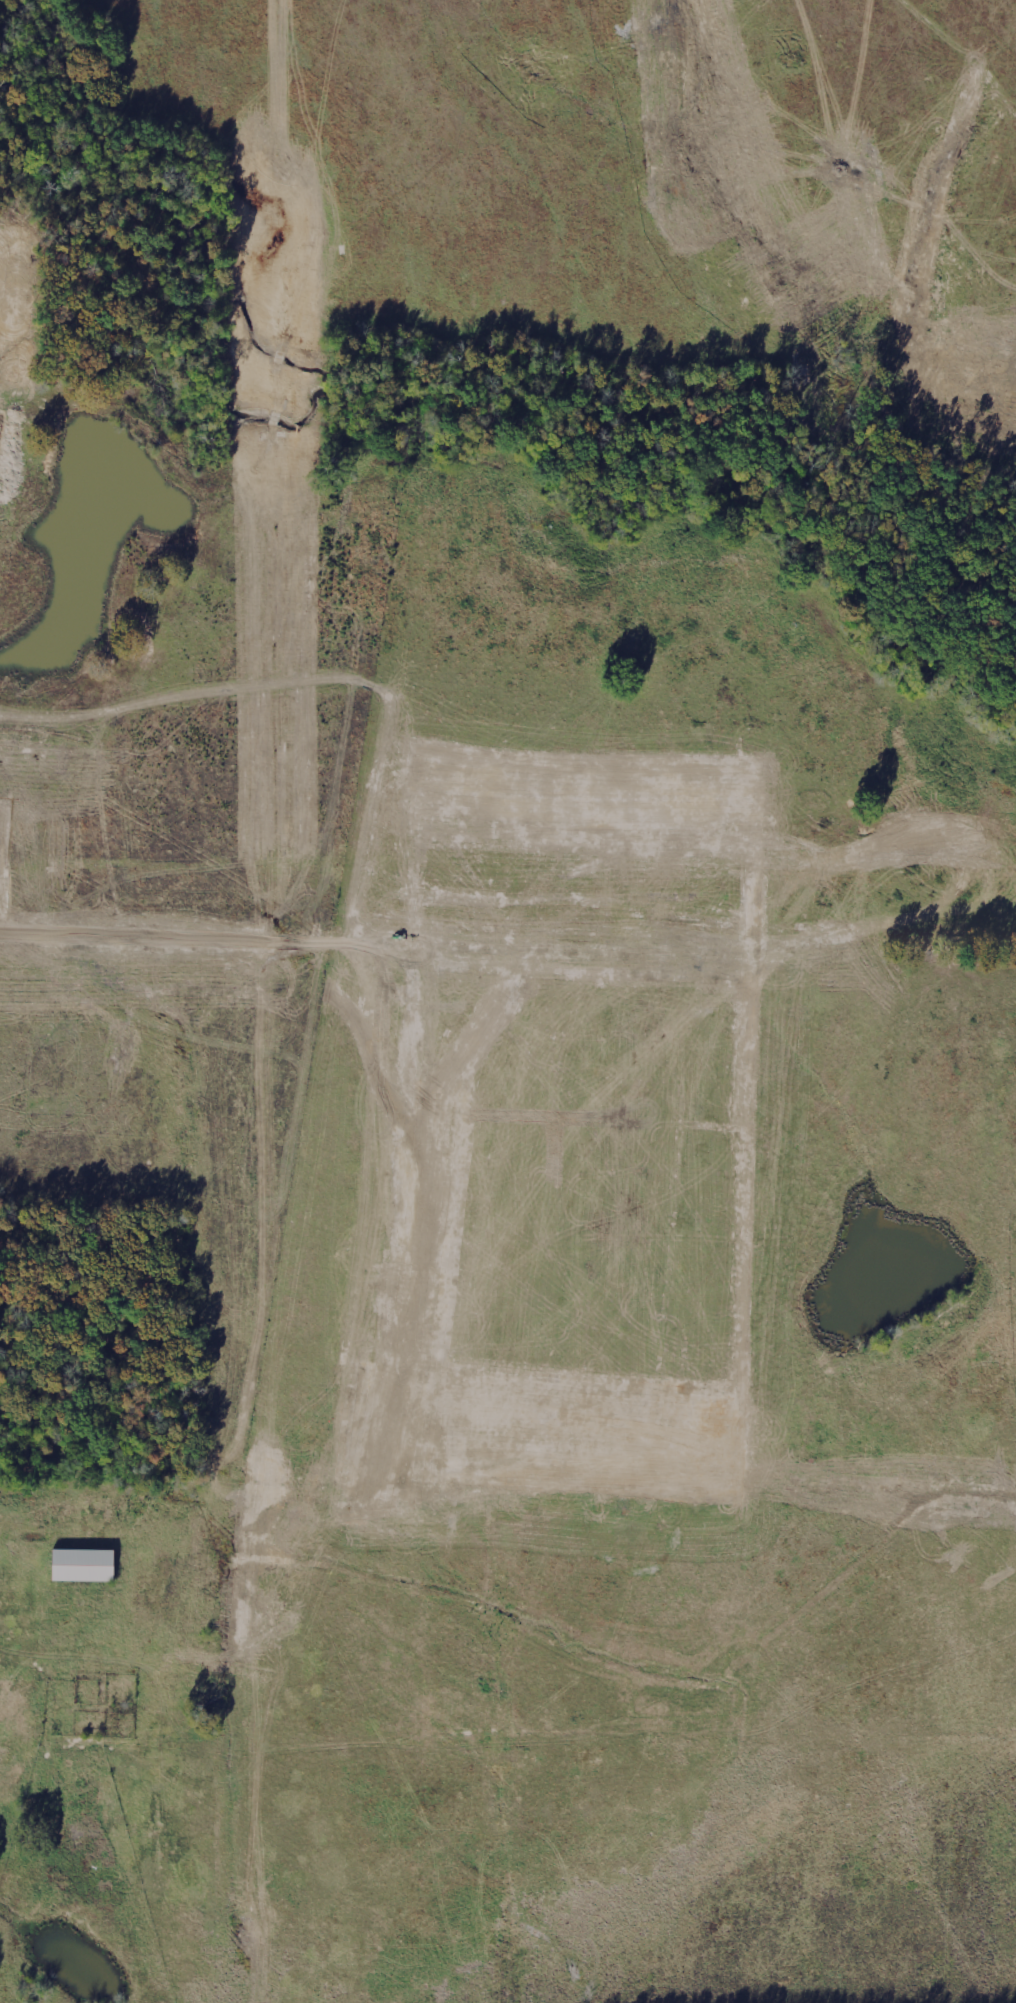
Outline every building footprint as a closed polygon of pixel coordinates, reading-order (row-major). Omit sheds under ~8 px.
[(55,1551),(54,1582),(115,1583),(116,1551),(55,1551)]
